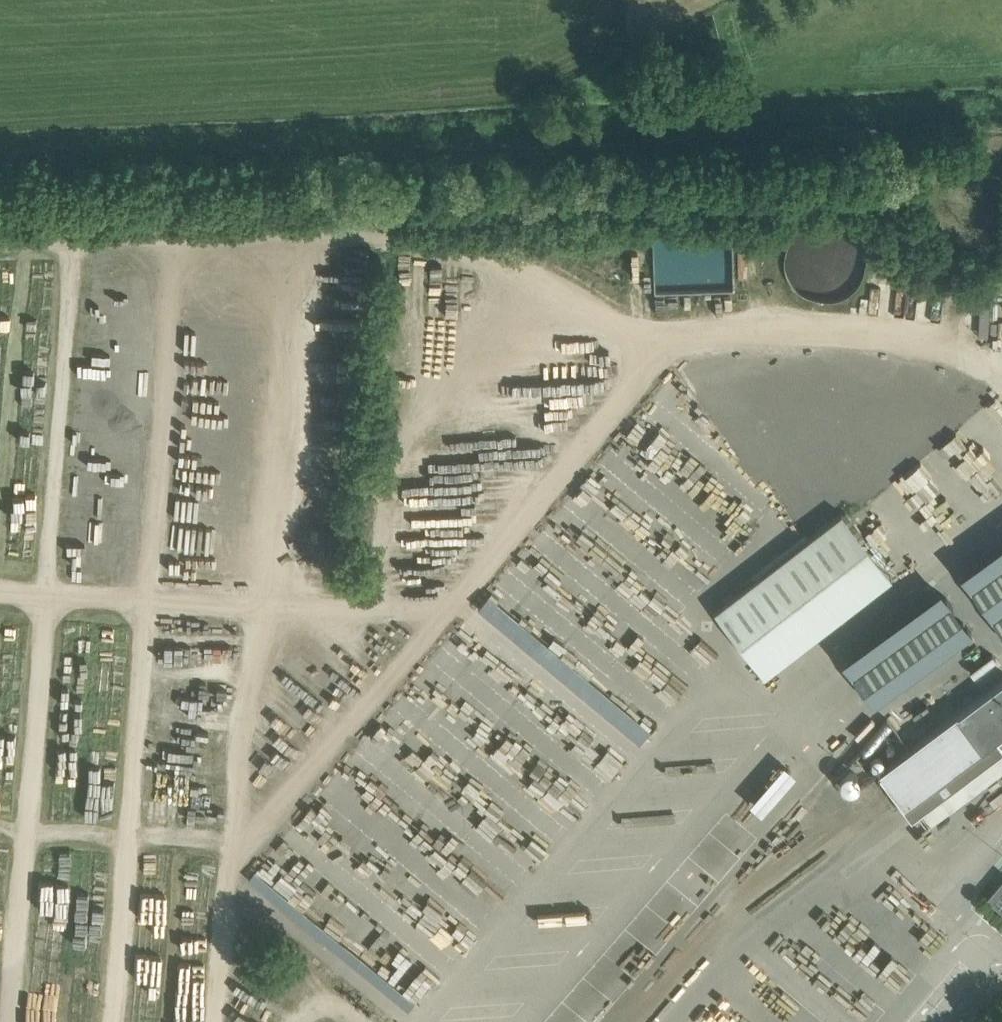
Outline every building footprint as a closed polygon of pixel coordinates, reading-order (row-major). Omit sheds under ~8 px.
[(867,250),(867,249),(867,242),(864,234),(861,227),(857,221),(848,214),(842,211),(834,209),(827,208),(820,208),(813,210),(805,213),(799,218),(792,225),(788,233),(785,240),(785,248),(785,255),(787,263),(791,271),(796,277),(801,282),(809,287),(816,289),(824,290),(831,290),(838,289),(846,285),(853,280),(859,274),(863,267),(866,258),(867,250)] [(650,234),(653,293),(733,288),(730,230),(650,234)] [(827,444),(786,387),(757,408),(799,465),(827,444)] [(716,611),(763,671),(891,571),(843,511),(716,611)] [(1001,680),(1001,661),(997,653),(973,669),(986,690),(1001,680)] [(1001,770),(1001,748),(995,739),(1001,733),(1001,681),(957,715),(880,772),(904,805),(913,799),(930,823),(1001,770)] [(1000,884),(989,897),(1001,909),(1001,886),(1000,884)]
